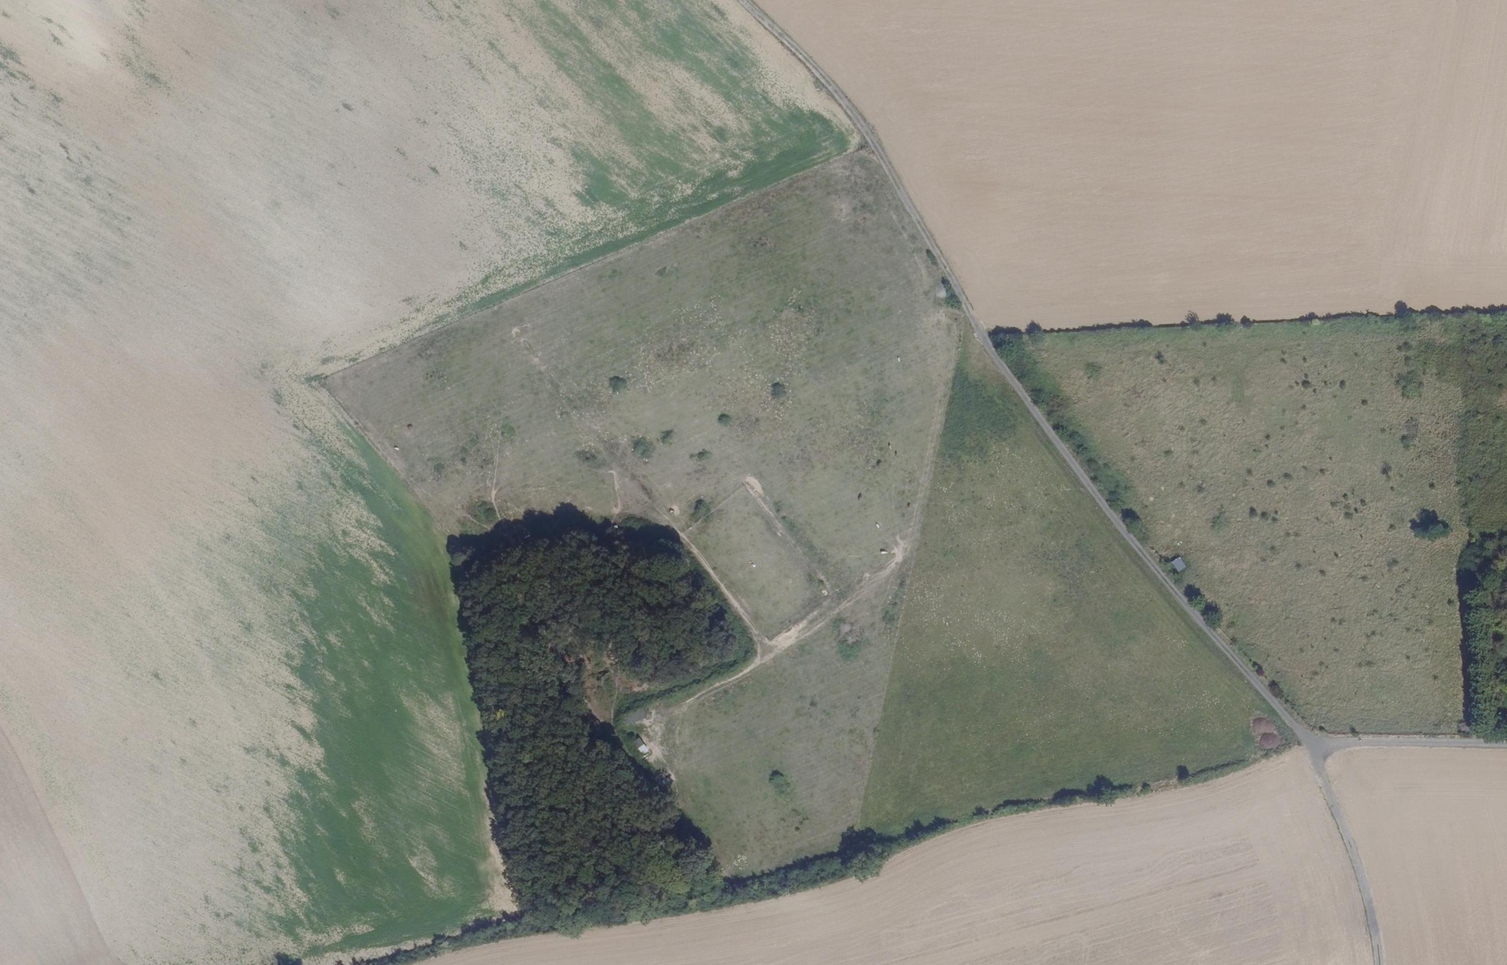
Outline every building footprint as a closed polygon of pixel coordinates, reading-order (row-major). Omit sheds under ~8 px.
[(1442,490),(1431,490),(1432,502),(1442,502),(1442,490)] [(1179,556),(1171,562),(1178,572),(1186,567),(1179,556)] [(632,741),(640,756),(647,752),(640,737),(632,741)]
